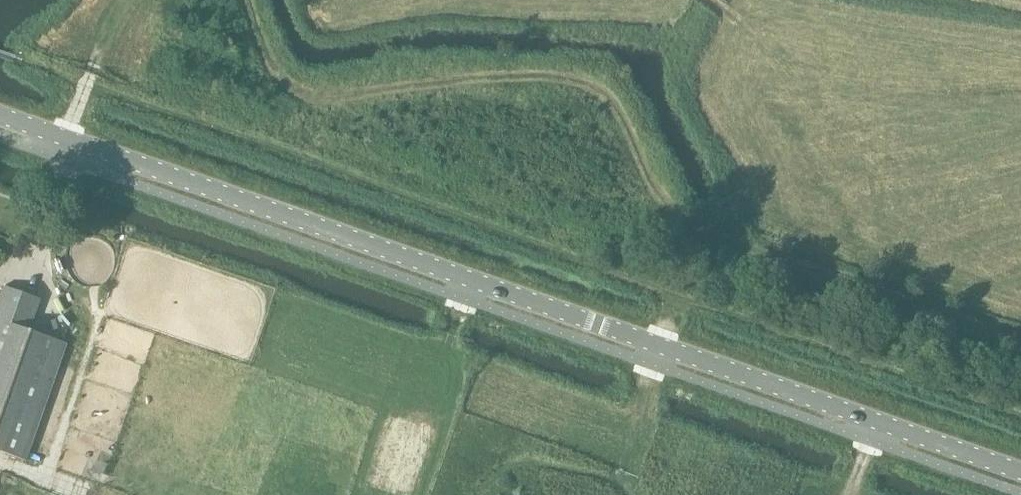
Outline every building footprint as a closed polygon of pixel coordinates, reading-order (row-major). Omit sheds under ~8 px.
[(0,293),(0,452),(7,454),(27,461),(67,344),(65,343),(29,331),(40,299),(21,293),(2,286),(0,293)]
